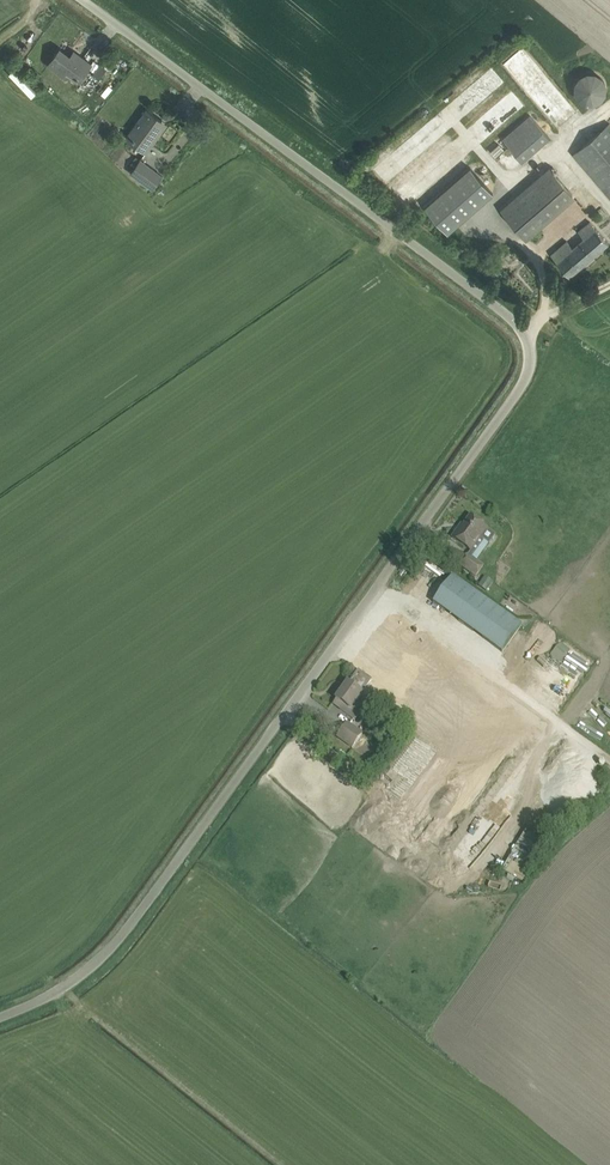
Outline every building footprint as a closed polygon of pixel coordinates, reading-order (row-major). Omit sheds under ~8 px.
[(524,86),(542,69),(521,46),(503,63),(524,86)] [(73,82),(77,76),(81,79),(92,64),(74,51),(70,56),(60,48),(48,64),(73,82)] [(99,64),(93,74),(100,79),(107,69),(99,64)] [(15,68),(10,72),(33,96),(38,91),(15,68)] [(576,102),(605,103),(606,74),(578,72),(576,102)] [(126,135),(132,140),(147,152),(160,134),(155,130),(162,120),(147,109),(135,123),(126,135)] [(502,137),(522,161),(549,139),(529,115),(502,137)] [(573,153),(609,197),(609,122),(573,153)] [(141,158),(130,172),(151,188),(162,174),(141,158)] [(528,238),(578,196),(551,164),(501,206),(528,238)] [(425,205),(447,230),(493,192),(471,166),(425,205)] [(573,248),(567,241),(551,254),(569,276),(609,242),(591,221),(580,230),(586,237),(573,248)] [(471,551),(487,529),(471,517),(461,530),(459,529),(452,538),(471,551)] [(467,555),(459,565),(475,577),(483,567),(467,555)] [(522,625),(453,576),(433,603),(502,652),(522,625)] [(490,585),(483,580),(478,587),(485,592),(490,585)] [(528,643),(544,654),(557,635),(541,624),(528,643)] [(561,638),(527,688),(558,709),(592,659),(561,638)] [(357,703),(373,679),(359,670),(349,684),(348,683),(336,700),(343,705),(340,709),(355,720),(363,708),(357,703)] [(338,737),(352,748),(362,734),(348,724),(338,737)] [(557,807),(572,808),(599,800),(600,785),(593,761),(577,760),(566,763),(566,770),(559,772),(559,781),(554,782),(553,796),(557,807)] [(431,823),(446,837),(470,811),(454,798),(431,823)] [(503,870),(523,882),(529,871),(510,859),(503,870)]
